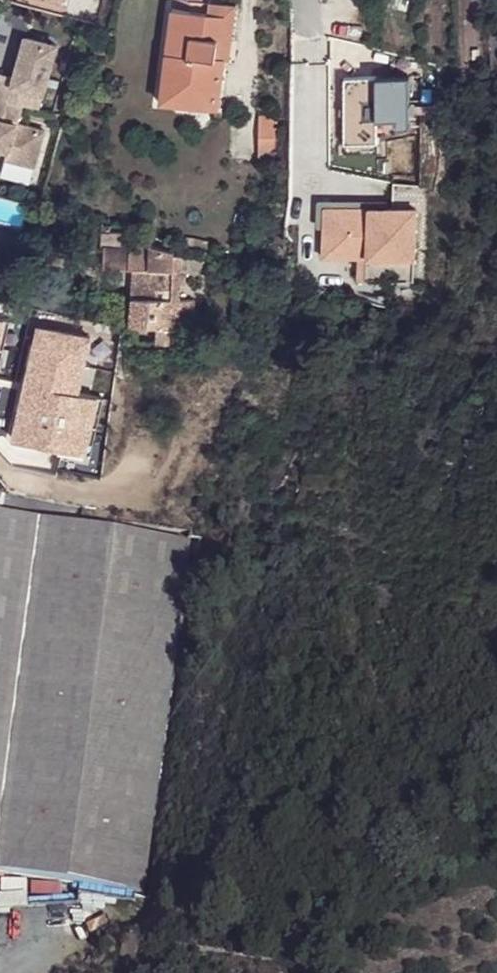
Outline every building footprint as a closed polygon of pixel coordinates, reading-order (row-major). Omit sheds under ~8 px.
[(173,2),(160,106),(218,113),(224,63),(229,63),(236,10),(173,2)] [(0,92),(0,97),(44,109),(59,51),(29,43),(19,83),(17,90),(10,88),(11,81),(4,79),(0,92)] [(19,83),(11,81),(10,88),(17,90),(19,83)] [(51,132),(23,126),(27,106),(0,100),(0,150),(16,153),(14,161),(42,168),(51,132)] [(277,151),(277,118),(259,118),(259,151),(277,151)] [(277,151),(259,151),(259,161),(277,161),(277,151)] [(415,213),(326,192),(321,212),(331,215),(324,243),(350,249),(345,271),(398,284),(415,213)] [(331,215),(321,212),(315,241),(324,243),(331,215)] [(131,237),(106,235),(104,251),(130,253),(131,243),(131,237)] [(158,330),(173,331),(173,329),(176,252),(131,243),(130,253),(104,251),(103,270),(134,273),(149,275),(147,302),(133,302),(131,328),(158,330)] [(176,252),(173,329),(194,329),(194,302),(180,300),(182,253),(176,252)] [(134,273),(133,302),(147,302),(149,275),(134,273)] [(173,331),(158,330),(158,345),(173,345),(173,331)] [(87,399),(86,406),(102,407),(104,370),(69,366),(67,397),(87,399)] [(44,393),(35,459),(79,465),(86,406),(87,399),(67,397),(44,393)] [(141,888),(187,541),(8,517),(0,516),(0,872),(141,888)]
